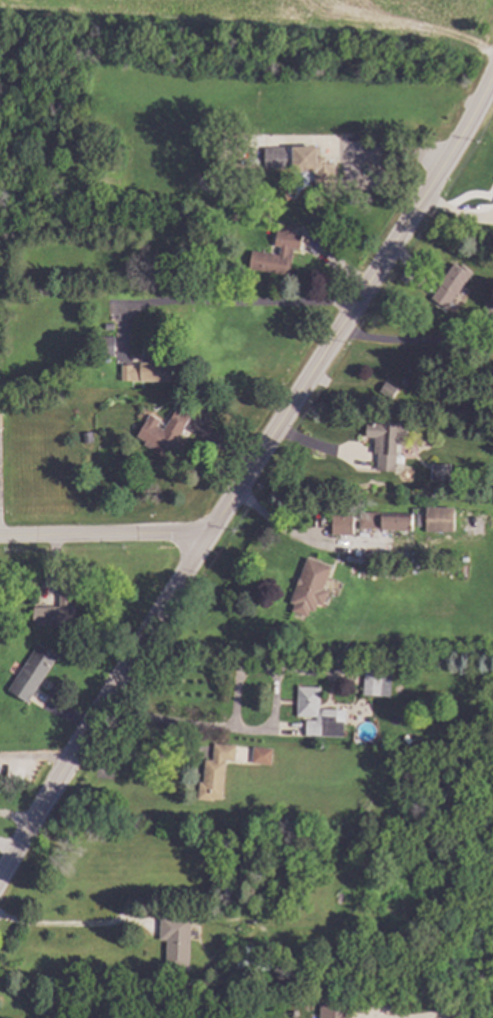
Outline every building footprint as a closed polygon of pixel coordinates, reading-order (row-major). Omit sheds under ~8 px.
[(319,163),(336,163),(336,189),(316,189),(316,170),(294,170),(294,146),(319,146),(319,163)] [(289,166),(266,167),(265,148),(288,147),(289,166)] [(298,226),(297,233),(304,234),(302,249),(295,248),(292,272),(288,271),(287,274),(251,268),(254,250),(282,255),(283,246),(277,245),(279,230),(285,231),(286,224),(298,226)] [(462,266),(463,264),(475,271),(470,279),(471,279),(468,285),(464,282),(447,309),(433,301),(450,271),(449,271),(453,264),(454,265),(455,263),(462,266)] [(116,336),(116,356),(97,355),(98,335),(116,336)] [(172,381),(124,380),(124,365),(135,365),(135,368),(142,368),(142,362),(163,363),(163,358),(172,358),(172,381)] [(399,389),(393,399),(381,391),(387,382),(399,389)] [(194,415),(181,437),(182,438),(175,449),(178,450),(175,455),(172,454),(169,459),(145,444),(147,441),(139,436),(149,418),(167,429),(180,407),(194,415)] [(409,422),(408,437),(401,437),(401,443),(398,442),(397,472),(379,471),(381,422),(399,423),(399,421),(409,422)] [(452,464),(451,483),(433,482),(434,463),(452,464)] [(456,531),(428,531),(428,507),(456,507),(456,531)] [(414,529),(361,529),(361,511),(414,511),(414,529)] [(425,513),(424,525),(416,525),(417,513),(425,513)] [(355,516),(354,535),(334,534),(334,516),(355,516)] [(333,567),(324,588),(331,591),(325,605),(320,603),(316,612),(312,610),(309,617),(294,611),(297,604),(292,602),(310,558),(333,567)] [(74,606),(77,606),(78,625),(36,626),(36,607),(61,606),(61,593),(73,593),(74,606)] [(59,656),(29,702),(11,690),(13,686),(9,683),(13,677),(17,680),(41,644),(59,656)] [(386,670),(384,696),(364,695),(366,669),(386,670)] [(322,709),(338,709),(338,722),(324,721),(324,735),(308,735),(308,720),(318,720),(318,716),(299,715),(300,687),(322,688),(322,709)] [(238,745),(236,761),(226,760),(226,761),(227,761),(224,799),(215,798),(215,800),(200,799),(201,782),(205,782),(207,759),(214,760),(216,743),(238,745)] [(274,749),(273,765),(253,763),(255,747),(274,749)] [(193,917),(191,970),(167,969),(168,940),(161,939),(162,916),(193,917)] [(255,946),(254,959),(241,958),(242,945),(255,946)] [(353,1005),(353,1017),(322,1017),(323,1004),(353,1005)]
